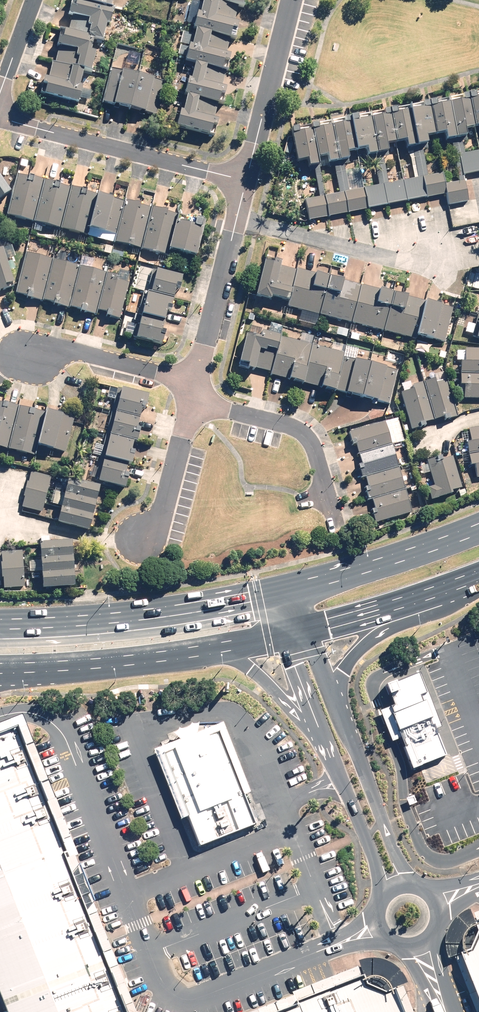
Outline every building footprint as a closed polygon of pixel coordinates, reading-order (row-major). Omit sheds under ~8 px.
[(68,14),(72,15),(68,33),(94,40),(100,41),(103,42),(107,24),(110,24),(115,8),(82,0),(71,0),(68,14)] [(115,8),(117,0),(82,0),(115,8)] [(232,36),(233,30),(236,31),(238,21),(235,21),(238,8),(241,8),(243,2),(235,0),(204,0),(197,27),(232,36)] [(197,63),(224,69),(226,60),(230,61),(232,53),(228,52),(232,36),(197,27),(189,61),(193,62),(197,63)] [(88,71),(92,72),(97,52),(91,51),(94,40),(68,33),(63,32),(55,63),(84,70),(88,71)] [(47,95),(79,104),(84,85),(80,84),(84,70),(55,63),(47,95)] [(224,69),(197,63),(194,78),(190,77),(186,93),(188,94),(219,101),(221,94),(225,94),(227,86),(223,85),(226,70),(224,69)] [(156,78),(109,66),(100,103),(147,114),(156,78)] [(477,97),(476,92),(470,93),(471,98),(477,126),(478,126),(478,96),(477,97)] [(471,98),(470,93),(463,95),(464,99),(450,102),(458,138),(468,136),(466,128),(477,126),(471,98)] [(178,128),(211,136),(213,125),(217,126),(219,118),(215,117),(219,101),(188,94),(185,109),(182,108),(178,128)] [(458,138),(450,102),(438,105),(437,100),(430,102),(431,106),(437,134),(439,142),(448,140),(458,138)] [(431,106),(430,102),(425,103),(426,107),(412,110),(419,146),(430,144),(428,136),(437,134),(431,106)] [(419,146),(412,110),(398,113),(397,109),(390,110),(391,114),(397,142),(407,140),(408,149),(419,146)] [(391,114),(390,110),(384,111),(384,116),(373,118),(380,154),(390,152),(388,144),(397,142),(391,114)] [(380,154),(373,118),(361,120),(359,114),(351,116),(352,122),(358,150),(368,148),(369,157),(380,154)] [(352,122),(351,116),(345,117),(347,123),(333,126),(340,161),(350,159),(349,152),(358,150),(352,122)] [(314,125),(315,130),(321,157),(322,164),(330,163),(340,161),(333,126),(322,128),(321,124),(314,125)] [(310,160),(311,167),(313,166),(320,197),(325,195),(319,165),(322,164),(321,157),(315,130),(301,133),(299,126),(291,128),(298,162),(310,160)] [(468,155),(466,144),(452,147),(458,176),(464,175),(478,172),(478,153),(468,155)] [(423,176),(428,175),(424,154),(414,156),(418,177),(423,176)] [(378,185),(389,183),(385,162),(374,164),(378,185)] [(345,192),(350,191),(345,166),(335,168),(341,193),(345,192)] [(423,176),(428,197),(446,194),(444,185),(442,172),(428,175),(423,176)] [(35,222),(46,180),(19,173),(8,215),(35,222)] [(10,190),(0,176),(0,197),(10,190)] [(428,197),(423,176),(418,177),(389,183),(378,185),(365,188),(370,209),(428,197)] [(46,180),(35,222),(61,229),(67,208),(72,187),(46,180)] [(465,181),(444,185),(446,194),(448,205),(469,201),(465,181)] [(72,187),(61,229),(88,236),(99,194),(72,187)] [(370,209),(365,188),(350,191),(345,192),(350,213),(370,209)] [(326,196),(330,217),(350,213),(345,192),(341,193),(326,196)] [(88,236),(115,243),(118,234),(107,231),(116,198),(99,194),(88,236)] [(330,217),(326,196),(305,200),(309,222),(330,217)] [(118,234),(115,243),(142,249),(153,208),(126,201),(118,234)] [(153,208),(142,249),(167,256),(168,250),(176,219),(178,214),(153,208)] [(196,257),(205,221),(197,219),(195,224),(176,219),(168,250),(196,257)] [(17,286),(4,250),(0,252),(0,293),(17,286)] [(44,302),(55,259),(27,252),(18,286),(16,294),(44,302)] [(103,294),(109,273),(93,269),(95,260),(83,256),(80,266),(69,308),(98,315),(103,294)] [(55,259),(44,302),(69,308),(80,266),(55,259)] [(260,260),(251,296),(266,300),(267,296),(285,300),(293,268),(260,260)] [(146,292),(174,298),(176,288),(182,289),(185,276),(152,268),(146,292)] [(287,300),(286,308),(318,316),(328,276),(296,268),(291,287),(287,300)] [(109,273),(98,315),(120,321),(131,279),(109,273)] [(329,277),(319,317),(351,325),(361,285),(329,277)] [(358,302),(353,324),(384,332),(394,292),(363,284),(358,302)] [(141,314),(165,320),(167,311),(171,312),(174,298),(146,292),(141,314)] [(395,294),(385,334),(419,342),(420,339),(429,302),(395,294)] [(432,303),(423,339),(448,346),(457,309),(432,303)] [(136,337),(165,344),(167,331),(163,330),(164,323),(141,317),(136,337)] [(257,367),(271,371),(281,337),(248,328),(237,367),(255,373),(257,367)] [(315,346),(313,346),(315,337),(303,334),(301,342),(281,337),(271,371),(270,375),(304,384),(305,382),(315,346)] [(357,358),(344,354),(346,346),(330,342),(328,350),(315,346),(305,382),(347,394),(357,358)] [(478,375),(478,348),(465,347),(464,361),(461,361),(460,374),(478,375)] [(357,358),(347,394),(389,406),(399,370),(357,358)] [(478,400),(478,375),(460,374),(460,385),(457,385),(456,399),(478,400)] [(424,385),(435,420),(444,417),(445,420),(457,417),(445,378),(424,385)] [(399,385),(413,430),(426,426),(425,423),(435,420),(424,385),(413,388),(411,381),(399,385)] [(112,411),(141,418),(143,407),(147,408),(151,395),(118,387),(112,411)] [(20,406),(0,402),(0,448),(10,450),(20,406)] [(20,406),(10,450),(36,456),(39,446),(46,412),(20,406)] [(134,441),(139,442),(142,429),(138,428),(141,418),(112,411),(106,434),(134,441)] [(46,412),(39,446),(68,453),(75,419),(46,412)] [(385,421),(349,432),(354,447),(357,446),(359,453),(392,444),(385,421)] [(478,453),(478,426),(468,427),(469,432),(461,433),(462,444),(467,443),(468,454),(478,453)] [(129,464),(133,465),(136,452),(132,451),(134,441),(106,434),(100,457),(129,464)] [(392,444),(359,453),(363,464),(359,465),(363,477),(367,476),(399,466),(392,444)] [(468,454),(470,468),(475,467),(477,478),(478,477),(478,453),(468,454)] [(435,485),(428,488),(431,498),(463,488),(452,454),(427,461),(435,485)] [(94,480),(127,488),(131,474),(127,473),(129,464),(100,457),(94,480)] [(399,466),(367,476),(370,488),(367,489),(370,499),(373,498),(405,489),(399,466)] [(52,475),(32,470),(23,508),(43,513),(52,475)] [(66,494),(54,491),(51,505),(63,507),(59,524),(90,530),(100,485),(69,478),(66,494)] [(405,489),(373,498),(377,510),(373,511),(377,523),(412,512),(405,489)] [(41,560),(30,560),(30,572),(42,572),(43,588),(75,587),(72,540),(40,542),(41,560)] [(25,589),(24,551),(3,551),(4,590),(25,589)] [(452,754),(419,670),(385,683),(394,706),(388,708),(413,769),(452,754)] [(215,724),(152,750),(194,848),(256,822),(215,724)] [(0,730),(0,1006),(2,1011),(118,1011),(11,726),(0,730)] [(457,929),(478,994),(478,920),(457,929)] [(376,979),(292,1011),(389,1011),(376,979)]
